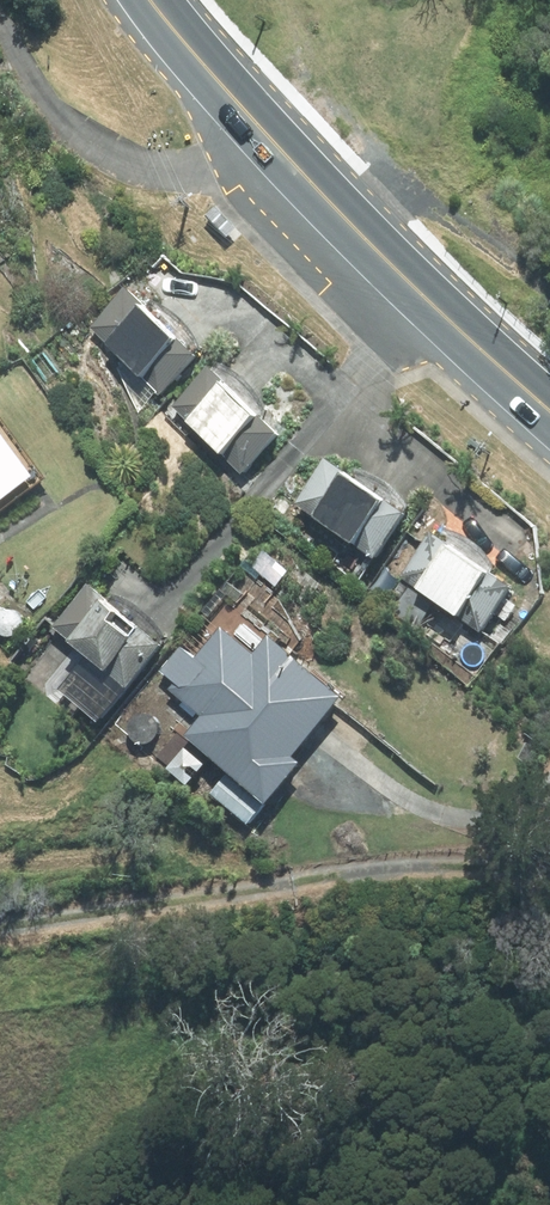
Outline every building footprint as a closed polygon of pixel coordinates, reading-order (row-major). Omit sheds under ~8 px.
[(182,333),(146,298),(102,343),(130,371),(126,375),(147,395),(190,350),(177,338),(182,333)] [(210,363),(168,408),(186,425),(192,419),(227,453),(223,458),(241,474),(281,431),(268,418),(272,414),(236,380),(232,385),(210,363)] [(55,479),(0,402),(0,519),(55,479)] [(349,461),(318,508),(341,524),(345,517),(383,541),(380,546),(399,558),(428,514),(416,506),(420,501),(378,473),(375,478),(349,461)] [(520,578),(523,573),(482,545),(478,550),(453,533),(421,581),(444,596),(450,589),(486,614),(483,617),(502,630),(532,586),(520,578)] [(258,563),(288,587),(305,567),(276,542),(258,563)] [(12,596),(0,583),(0,607),(12,596)] [(107,584),(67,632),(85,647),(91,640),(146,687),(181,646),(107,584)] [(198,737),(290,806),(322,763),(318,760),(366,696),(283,632),(267,653),(230,625),(206,658),(193,648),(174,672),(188,683),(182,692),(213,717),(198,737)] [(238,776),(223,794),(259,826),(275,807),(238,776)]
